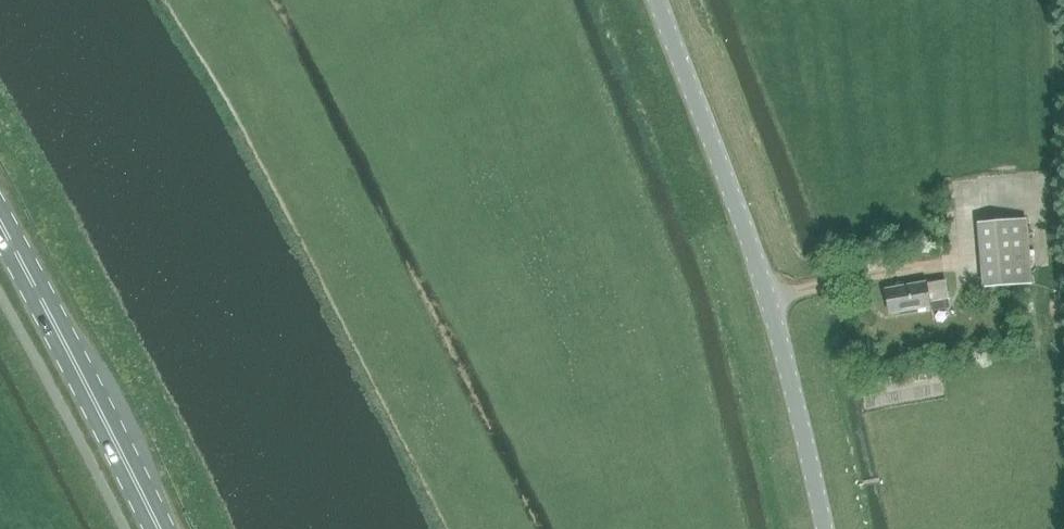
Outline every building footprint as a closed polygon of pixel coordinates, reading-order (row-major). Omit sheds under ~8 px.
[(1032,284),(1026,218),(976,222),(981,288),(1032,284)] [(928,283),(928,282),(886,289),(890,314),(930,307),(931,311),(951,308),(949,299),(946,280),(928,283)] [(1034,341),(1033,321),(1021,322),(1023,342),(1034,341)]
